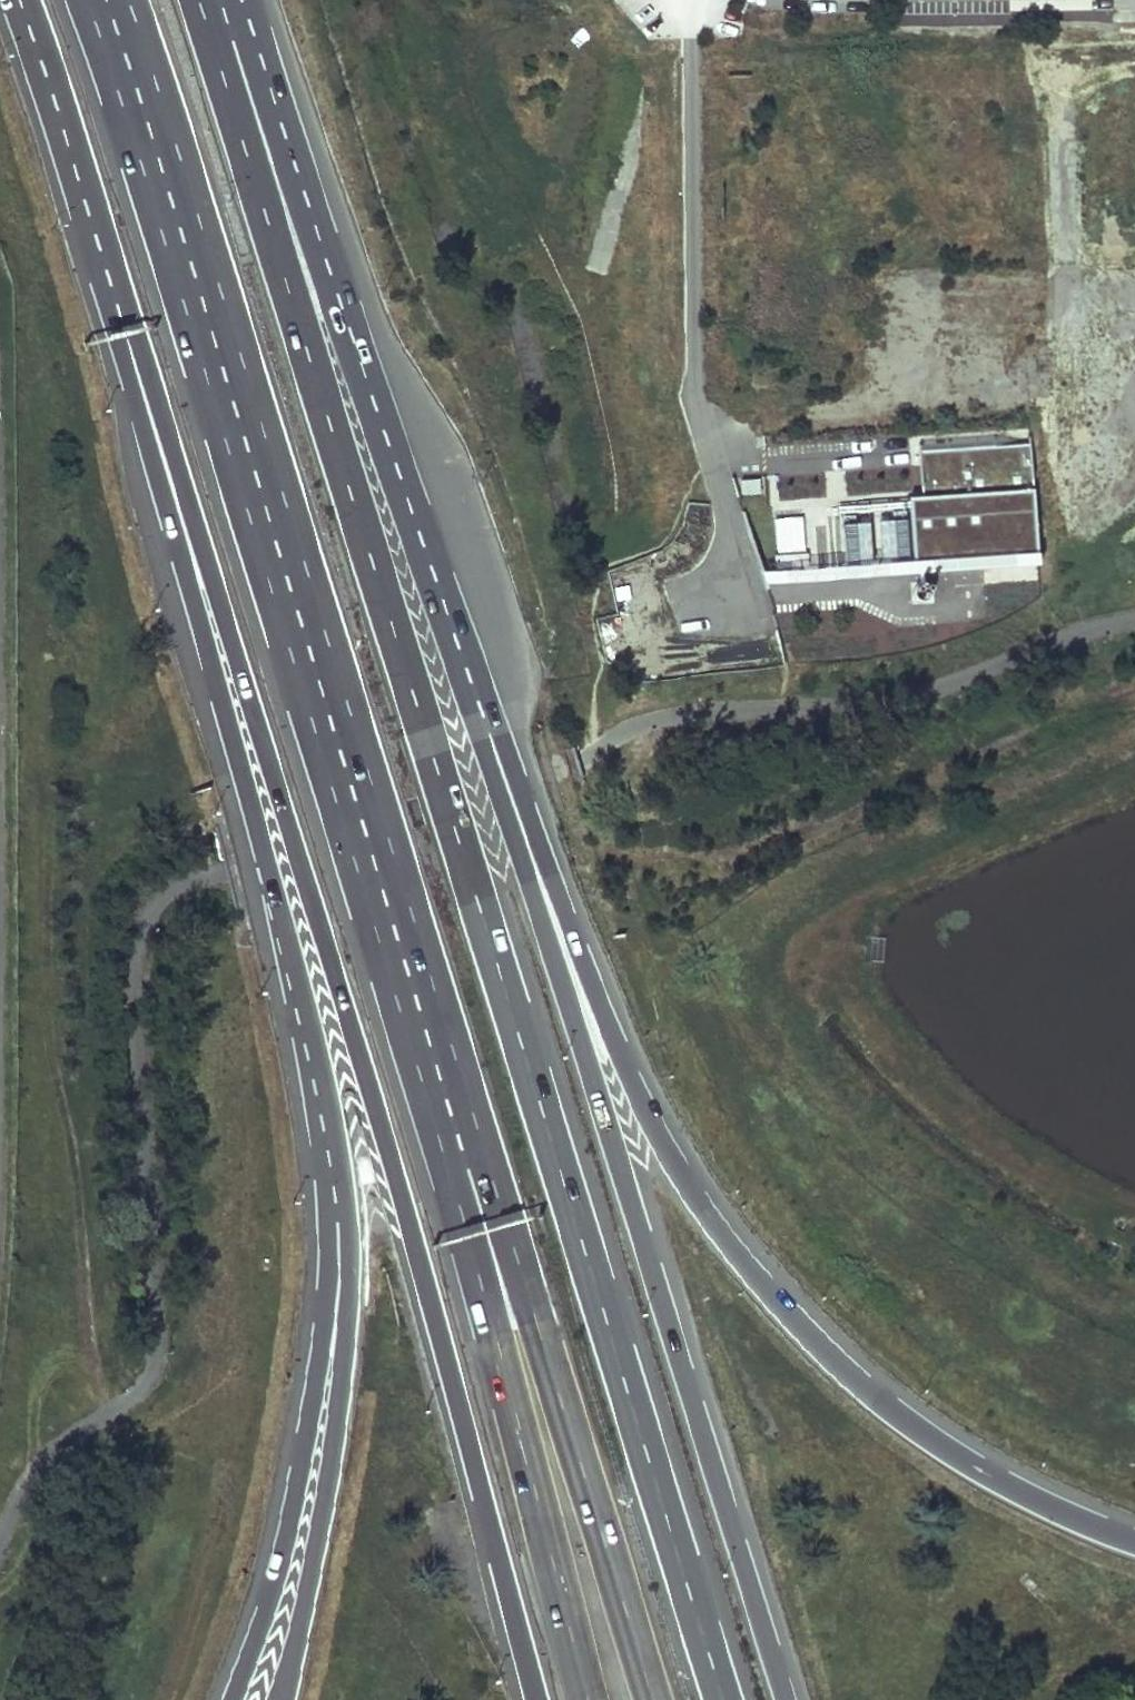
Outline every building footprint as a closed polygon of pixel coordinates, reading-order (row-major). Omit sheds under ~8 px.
[(1029,445),(918,452),(922,499),(907,500),(912,574),(1037,563),(1029,445)] [(758,480),(740,481),(741,494),(759,493),(758,480)] [(774,555),(774,570),(800,570),(800,521),(774,521),(774,555)] [(906,526),(874,527),(876,570),(907,569),(906,526)] [(837,530),(841,570),(870,568),(867,528),(837,530)]
